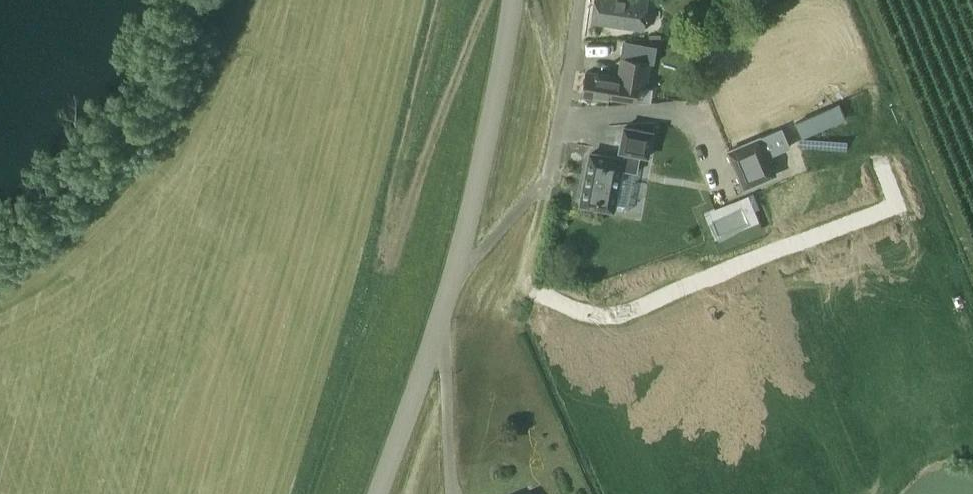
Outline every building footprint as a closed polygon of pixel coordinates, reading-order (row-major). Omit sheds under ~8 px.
[(592,21),(643,28),(647,0),(595,0),(592,21)] [(587,71),(584,94),(608,98),(609,95),(637,99),(639,86),(648,87),(652,63),(655,63),(657,51),(658,46),(624,40),(623,45),(618,76),(587,71)] [(840,102),(796,121),(803,137),(847,119),(840,102)] [(582,203),(614,209),(622,168),(638,171),(641,155),(651,157),(656,130),(624,124),(619,151),(622,152),(621,158),(591,152),(582,203)] [(728,149),(744,189),(778,175),(770,155),(791,146),(783,127),(728,149)] [(705,211),(716,239),(760,222),(749,194),(705,211)]
